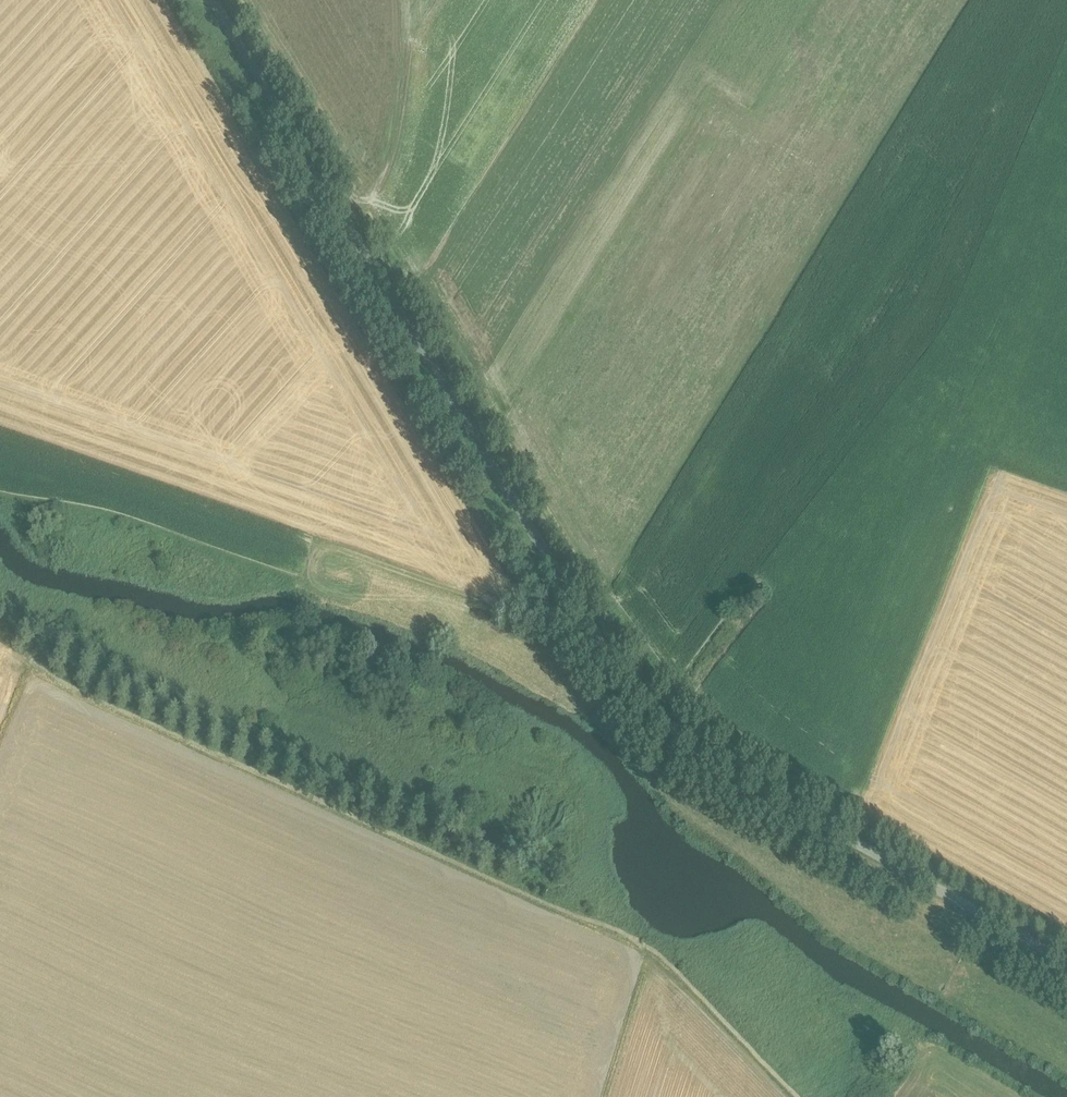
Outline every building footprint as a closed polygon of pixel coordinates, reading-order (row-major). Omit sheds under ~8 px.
[(748,594),(739,605),(746,611),(755,600),(748,594)]
